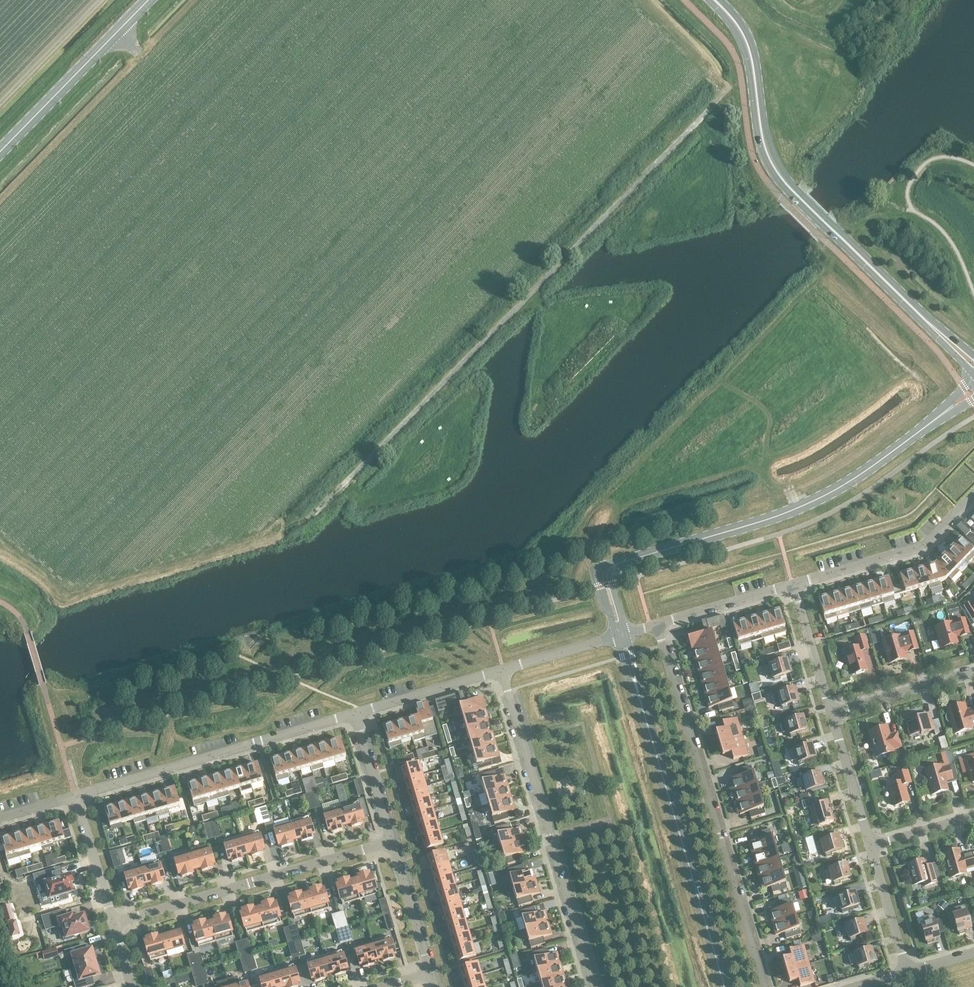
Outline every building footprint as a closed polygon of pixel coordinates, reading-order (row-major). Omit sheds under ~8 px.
[(966,537),(970,533),(970,532),(961,523),(956,528),(966,537)] [(970,533),(966,537),(972,543),(973,540),(973,537),(970,533)] [(951,547),(965,560),(965,561),(968,564),(973,558),(973,552),(960,538),(951,547)] [(957,569),(965,561),(965,560),(951,547),(943,556),(957,569)] [(960,572),(957,569),(943,556),(934,564),(945,581),(948,578),(951,581),(960,572)] [(928,586),(929,590),(941,587),(940,583),(945,581),(934,564),(923,568),(928,586)] [(923,568),(911,571),(917,589),(928,586),(923,568)] [(902,584),(897,586),(899,595),(917,589),(911,571),(899,574),(902,584)] [(899,595),(897,586),(891,588),(888,578),(876,581),(882,600),(881,600),(883,604),(895,601),(893,596),(899,595)] [(968,580),(961,587),(965,591),(972,584),(968,580)] [(876,581),(865,585),(870,603),(871,607),(883,604),(881,600),(882,600),(876,581)] [(871,607),(870,603),(865,585),(853,588),(859,606),(860,611),(871,607)] [(853,588),(842,591),(847,610),(848,614),(860,611),(859,606),(853,588)] [(847,610),(842,591),(830,595),(836,613),(837,618),(848,614),(847,610)] [(836,613),(830,595),(818,598),(825,621),(837,618),(836,613)] [(939,595),(932,597),(934,603),(942,601),(939,595)] [(965,609),(972,621),(973,619),(973,603),(972,601),(965,609)] [(949,615),(959,612),(957,605),(947,608),(949,615)] [(786,633),(779,610),(767,613),(774,636),(786,633)] [(774,636),(767,613),(756,617),(762,639),(774,636)] [(688,638),(692,650),(715,643),(711,631),(711,629),(720,627),(721,629),(727,627),(724,616),(701,622),(704,631),(706,631),(707,633),(704,634),(704,633),(688,638)] [(762,639),(756,617),(744,620),(751,643),(762,639)] [(744,620),(732,624),(739,646),(751,643),(744,620)] [(956,622),(956,623),(951,624),(951,623),(935,628),(941,649),(957,644),(955,637),(960,636),(960,637),(969,634),(964,620),(956,622)] [(883,644),(881,644),(881,646),(881,647),(882,649),(882,650),(884,651),(885,651),(889,664),(906,659),(904,653),(909,651),(909,652),(917,649),(913,633),(904,635),(904,636),(899,638),(899,637),(882,642),(883,644)] [(857,647),(845,651),(852,675),(867,670),(861,651),(868,649),(864,636),(855,638),(857,647)] [(791,649),(789,642),(777,646),(779,652),(791,649)] [(695,661),(695,662),(718,655),(715,643),(692,650),(692,651),(695,650),(696,654),(695,654),(697,660),(695,661)] [(698,673),(722,666),(718,655),(695,662),(698,661),(699,665),(701,672),(698,673)] [(786,661),(780,662),(778,656),(761,662),(763,670),(763,669),(766,678),(772,676),(773,679),(774,682),(780,680),(779,677),(790,674),(790,673),(792,672),(791,667),(788,667),(786,661)] [(704,683),(702,684),(702,685),(725,678),(722,666),(698,673),(698,674),(701,673),(702,677),(704,683)] [(705,696),(729,689),(725,678),(702,685),(705,684),(706,688),(705,688),(707,695),(705,696)] [(782,710),(788,708),(787,705),(792,704),(793,707),(798,705),(798,702),(794,689),(788,691),(786,684),(769,689),(771,697),(774,705),(780,704),(781,707),(782,710)] [(711,706),(708,707),(709,708),(717,705),(719,712),(734,708),(732,701),(729,689),(705,696),(705,697),(708,696),(710,703),(711,706)] [(459,704),(463,718),(486,711),(486,710),(484,707),(485,707),(483,698),(467,703),(464,704),(464,702),(466,702),(463,693),(435,701),(438,712),(445,710),(444,708),(459,704)] [(744,709),(753,706),(751,698),(741,701),(744,709)] [(428,703),(415,706),(418,716),(419,716),(425,739),(437,735),(433,720),(436,718),(433,707),(429,708),(428,703)] [(964,704),(947,709),(949,715),(948,716),(947,718),(948,720),(949,722),(951,722),(954,731),(962,728),(963,732),(972,729),(971,728),(973,727),(973,709),(966,711),(964,704)] [(463,718),(466,729),(490,722),(489,722),(487,722),(485,716),(484,712),(486,711),(463,718)] [(796,733),(806,730),(803,717),(797,719),(795,712),(778,717),(780,725),(782,734),(788,732),(789,735),(790,735),(791,738),(796,736),(796,733)] [(917,721),(906,724),(910,736),(921,733),(921,734),(934,730),(935,735),(942,733),(938,720),(931,722),(929,715),(916,718),(917,721)] [(419,716),(418,716),(407,719),(414,742),(425,739),(419,716)] [(716,732),(719,744),(743,737),(742,736),(741,737),(738,726),(739,726),(737,718),(730,720),(723,723),(722,723),(724,729),(716,732)] [(414,742),(407,719),(396,723),(402,746),(403,746),(401,741),(412,738),(414,742)] [(490,723),(490,722),(466,729),(470,741),(493,734),(493,733),(490,734),(488,727),(487,724),(490,723)] [(402,746),(396,723),(384,726),(390,749),(402,746)] [(874,749),(876,758),(894,752),(894,750),(901,747),(897,734),(890,736),(887,727),(880,729),(880,728),(875,729),(875,731),(869,732),(871,741),(869,742),(871,750),(874,749)] [(470,741),(473,752),(496,745),(494,745),(492,739),(491,739),(490,735),(493,734),(470,741)] [(719,744),(723,756),(731,753),(733,760),(748,755),(746,748),(745,748),(741,738),(743,737),(719,744)] [(341,739),(329,742),(334,761),(346,757),(341,739)] [(799,766),(805,764),(804,761),(815,758),(814,758),(817,757),(816,751),(813,752),(811,745),(805,747),(803,740),(786,745),(788,753),(791,761),(797,760),(798,763),(799,766)] [(323,764),(334,761),(329,742),(317,746),(323,764)] [(496,745),(473,752),(476,764),(477,764),(478,770),(493,766),(491,760),(500,757),(500,756),(497,757),(495,750),(494,747),(497,746),(496,745)] [(324,769),(323,764),(317,746),(306,749),(311,767),(311,768),(312,772),(324,769)] [(765,747),(756,749),(759,758),(767,755),(765,747)] [(294,752),(300,771),(311,768),(311,767),(306,749),(294,752)] [(288,774),(289,774),(300,771),(294,752),(283,756),(288,774)] [(972,783),(973,783),(973,753),(965,756),(966,763),(972,783)] [(290,779),(289,774),(288,774),(283,756),(271,759),(278,782),(290,779)] [(263,782),(258,763),(246,767),(251,785),(252,785),(263,782)] [(405,781),(423,775),(420,763),(401,769),(405,781)] [(736,790),(733,791),(757,784),(753,772),(753,773),(751,766),(737,770),(738,777),(730,779),(730,780),(732,780),(734,786),(735,786),(736,790)] [(955,766),(949,768),(949,767),(941,769),(940,766),(925,770),(932,795),(948,791),(945,782),(953,780),(958,778),(955,766)] [(246,767),(234,770),(240,788),(239,789),(241,793),(253,789),(252,785),(251,785),(246,767)] [(806,791),(812,790),(823,786),(826,785),(824,779),(821,780),(819,773),(813,775),(811,769),(794,774),(796,782),(797,781),(799,790),(805,788),(806,791)] [(240,788),(234,770),(223,773),(228,792),(229,792),(239,789),(240,788)] [(482,782),(485,794),(509,787),(508,786),(506,787),(504,780),(503,777),(505,776),(505,775),(496,777),(494,771),(480,775),(482,782)] [(898,783),(888,786),(894,806),(909,802),(904,785),(911,783),(907,771),(895,775),(898,783)] [(228,792),(223,773),(211,777),(218,800),(230,796),(229,792),(228,792)] [(405,781),(408,792),(427,787),(423,775),(405,781)] [(218,800),(211,777),(200,780),(207,803),(218,800)] [(784,778),(776,780),(778,786),(786,784),(784,778)] [(365,794),(360,779),(354,781),(359,796),(365,794)] [(207,803),(200,780),(188,784),(195,807),(207,803)] [(736,802),(736,803),(760,796),(757,784),(733,791),(733,792),(736,791),(737,795),(739,801),(736,802)] [(168,809),(169,809),(180,806),(175,787),(163,791),(168,809)] [(427,787),(408,792),(412,804),(430,798),(427,787)] [(507,792),(506,788),(509,787),(485,794),(479,796),(482,807),(489,805),(512,798),(509,798),(507,792)] [(170,814),(169,809),(168,809),(163,791),(151,794),(158,817),(170,814)] [(310,794),(314,808),(320,806),(316,792),(311,794),(310,794)] [(147,821),(158,817),(151,794),(140,798),(147,821)] [(304,796),(308,810),(314,808),(310,794),(304,796)] [(760,796),(736,803),(737,803),(739,803),(741,809),(743,813),(740,814),(740,815),(749,812),(751,818),(765,814),(763,808),(760,796)] [(820,804),(818,797),(801,802),(803,810),(813,807),(819,827),(834,822),(828,802),(820,804)] [(135,824),(147,821),(140,798),(128,801),(134,819),(133,820),(135,824)] [(412,804),(415,815),(433,810),(430,798),(412,804)] [(512,798),(489,805),(492,817),(494,823),(509,819),(507,813),(515,810),(515,809),(513,810),(511,803),(510,803),(509,800),(512,799),(512,798)] [(357,803),(341,808),(342,812),(347,827),(347,826),(347,825),(351,824),(352,827),(363,824),(362,822),(364,821),(363,818),(369,817),(363,799),(357,801),(357,803)] [(128,801),(117,804),(122,823),(133,820),(134,819),(128,801)] [(110,826),(122,823),(117,804),(105,808),(110,826)] [(268,816),(266,807),(260,808),(263,817),(268,816)] [(257,819),(263,817),(260,808),(254,810),(257,819)] [(347,827),(342,812),(341,808),(324,813),(329,831),(331,831),(332,833),(343,830),(342,827),(346,825),(346,827),(347,827)] [(418,827),(437,821),(433,810),(415,815),(418,827)] [(249,813),(240,817),(243,825),(252,821),(249,813)] [(312,836),(314,836),(308,817),(291,822),(297,841),(297,840),(301,839),(302,842),(313,839),(312,836)] [(181,823),(181,822),(173,825),(174,830),(182,828),(189,826),(190,824),(189,820),(181,823)] [(53,843),(72,838),(70,829),(62,831),(60,821),(48,825),(53,843)] [(418,827),(422,838),(440,833),(437,821),(418,827)] [(274,827),(275,832),(279,846),(281,846),(282,848),(293,845),(292,841),(296,840),(296,841),(297,841),(291,822),(274,827)] [(497,835),(501,847),(524,840),(524,839),(522,840),(520,833),(519,833),(518,830),(521,829),(521,828),(512,830),(510,824),(496,828),(497,835)] [(48,825),(36,828),(41,847),(53,843),(48,825)] [(24,832),(30,850),(41,847),(36,828),(24,832)] [(754,853),(751,854),(752,855),(775,848),(772,836),(771,836),(770,829),(755,834),(757,840),(748,843),(748,844),(751,843),(753,850),(753,849),(754,853)] [(474,832),(476,841),(482,839),(479,831),(474,832)] [(30,850),(24,832),(13,835),(18,853),(19,853),(20,858),(31,855),(29,850),(30,850)] [(241,837),(247,856),(247,855),(251,853),(252,857),(263,853),(262,851),(264,851),(259,832),(241,837)] [(841,849),(844,848),(843,842),(840,843),(838,837),(832,838),(830,832),(813,837),(815,845),(815,844),(818,853),(824,851),(824,854),(825,854),(826,857),(832,856),(831,853),(842,850),(841,849)] [(440,833),(422,838),(425,850),(444,845),(440,833)] [(0,839),(0,844),(0,845),(3,845),(8,861),(20,858),(19,853),(18,853),(13,835),(1,838),(1,839),(0,839)] [(160,838),(164,852),(170,851),(166,836),(160,838)] [(247,856),(241,837),(224,842),(230,861),(231,860),(232,863),(243,859),(242,856),(246,855),(247,856)] [(154,840),(159,854),(164,852),(160,838),(154,840)] [(524,840),(501,847),(504,859),(504,858),(506,865),(521,861),(519,854),(528,852),(527,851),(525,851),(523,845),(522,841),(524,840)] [(191,852),(197,871),(197,869),(201,868),(202,871),(213,868),(212,866),(214,865),(209,847),(191,852)] [(755,866),(779,859),(775,848),(752,855),(755,854),(756,858),(755,858),(757,865),(755,866)] [(959,850),(943,854),(950,878),(966,874),(965,871),(973,868),(973,861),(972,854),(961,857),(959,850)] [(121,865),(116,851),(110,852),(115,867),(121,865)] [(174,857),(175,861),(180,875),(182,875),(182,877),(193,874),(192,871),(196,870),(197,871),(191,852),(174,857)] [(427,857),(431,869),(449,864),(446,852),(427,857)] [(758,877),(758,878),(782,871),(779,859),(755,866),(755,867),(758,866),(759,870),(761,876),(758,877)] [(823,873),(824,873),(826,881),(832,879),(833,883),(834,885),(840,884),(839,881),(850,878),(846,865),(840,866),(838,860),(821,865),(823,873)] [(932,864),(925,866),(923,860),(908,865),(914,885),(923,882),(925,887),(937,883),(937,882),(942,881),(937,864),(937,867),(933,868),(932,864)] [(142,866),(147,885),(147,884),(151,883),(152,886),(163,883),(162,881),(164,880),(159,861),(142,866)] [(431,869),(434,880),(434,881),(453,875),(449,864),(431,869)] [(147,885),(142,866),(124,871),(130,890),(132,890),(132,892),(143,889),(142,885),(146,884),(147,885)] [(509,876),(513,888),(536,881),(534,881),(532,875),(531,875),(530,871),(533,870),(533,869),(524,872),(522,866),(508,870),(510,876),(509,876)] [(794,875),(803,872),(801,866),(792,869),(794,875)] [(52,869),(38,874),(43,893),(48,892),(50,899),(59,896),(61,901),(69,899),(67,894),(74,892),(71,883),(73,882),(71,875),(55,879),(52,869)] [(785,883),(782,871),(758,878),(759,878),(761,877),(763,884),(765,888),(762,889),(771,887),(773,893),(787,889),(785,883)] [(354,881),(360,900),(377,895),(372,876),(370,877),(369,874),(358,877),(359,881),(355,882),(355,881),(354,881)] [(434,881),(437,892),(456,887),(453,875),(434,881)] [(354,882),(350,883),(349,880),(338,883),(339,886),(337,886),(343,905),(360,900),(354,881),(354,882)] [(537,882),(536,881),(513,888),(516,900),(517,900),(519,906),(533,902),(531,896),(540,893),(540,892),(537,893),(535,886),(534,883),(537,882)] [(459,898),(456,887),(437,892),(441,904),(459,898)] [(306,895),(312,914),(329,909),(324,890),(322,891),(321,888),(310,892),(311,895),(307,896),(307,895),(306,895)] [(858,906),(854,893),(848,895),(847,888),(829,893),(832,901),(834,909),(840,908),(841,911),(852,908),(853,911),(859,909),(858,906)] [(295,919),(312,914),(306,895),(306,896),(302,898),(301,894),(290,898),(291,900),(289,900),(295,919)] [(441,904),(444,915),(463,910),(459,898),(441,904)] [(772,923),(772,924),(796,917),(792,905),(790,898),(775,903),(777,909),(768,912),(769,913),(771,912),(773,919),(774,919),(775,922),(772,923)] [(258,909),(264,928),(281,923),(276,904),(274,905),(273,903),(262,906),(263,909),(259,910),(259,909),(258,909)] [(954,909),(956,914),(953,915),(953,916),(950,917),(952,923),(955,922),(958,932),(959,932),(959,935),(965,933),(964,931),(971,929),(969,923),(973,921),(973,916),(970,904),(954,909)] [(543,913),(545,912),(545,911),(536,914),(534,907),(520,911),(522,918),(525,930),(549,923),(548,922),(546,923),(544,916),(543,913)] [(241,915),(247,933),(264,928),(258,909),(258,910),(254,912),(253,908),(242,912),(243,914),(241,915)] [(72,915),(68,917),(66,910),(42,917),(46,930),(60,926),(65,941),(74,938),(74,936),(90,932),(89,929),(91,929),(89,923),(87,923),(86,921),(85,921),(84,915),(73,918),(72,915)] [(444,915),(448,927),(466,921),(463,910),(444,915)] [(332,915),(336,930),(342,928),(341,923),(338,914),(332,915)] [(933,921),(932,915),(922,918),(924,924),(921,925),(918,926),(920,932),(923,931),(926,942),(927,945),(933,943),(932,940),(939,938),(937,932),(943,930),(940,919),(933,921)] [(215,938),(214,938),(216,942),(233,937),(228,918),(226,919),(225,917),(215,920),(215,923),(211,924),(211,923),(210,923),(215,938)] [(799,929),(796,917),(772,924),(775,924),(777,930),(778,934),(775,935),(776,936),(784,933),(786,939),(801,935),(799,929)] [(850,939),(851,942),(857,940),(856,937),(866,934),(863,921),(857,923),(855,917),(838,921),(840,928),(842,928),(843,928),(845,937),(848,936),(849,939),(850,939)] [(8,923),(10,931),(18,929),(16,921),(8,923)] [(466,921),(448,927),(451,938),(469,933),(466,921)] [(199,947),(216,942),(214,938),(215,938),(210,923),(210,924),(206,926),(205,923),(194,926),(195,928),(193,929),(199,947)] [(549,923),(525,930),(529,942),(531,948),(545,944),(543,937),(552,935),(552,934),(549,934),(547,928),(546,924),(549,923)] [(167,937),(163,938),(163,937),(162,937),(167,952),(184,947),(180,933),(179,930),(167,934),(167,937)] [(451,938),(454,950),(473,944),(469,933),(451,938)] [(167,952),(162,937),(162,939),(158,940),(157,937),(146,940),(147,942),(145,943),(151,962),(168,956),(167,952)] [(378,960),(382,959),(383,962),(394,959),(393,956),(395,956),(390,937),(372,942),(373,947),(374,947),(378,961),(378,960)] [(242,942),(246,956),(252,955),(248,940),(242,942)] [(236,944),(239,953),(240,958),(246,956),(242,942),(236,944)] [(473,944),(454,950),(458,962),(476,956),(473,944)] [(865,951),(863,944),(846,949),(848,957),(851,965),(857,964),(858,967),(859,970),(865,968),(864,965),(875,962),(877,961),(876,955),(873,956),(871,949),(865,951)] [(94,949),(84,952),(83,946),(65,951),(71,969),(95,962),(94,958),(96,957),(94,949)] [(791,957),(788,957),(782,959),(786,971),(809,964),(808,964),(805,953),(806,953),(804,946),(789,950),(791,957)] [(42,951),(44,958),(57,954),(55,947),(42,951)] [(373,962),(377,960),(378,961),(374,947),(373,947),(356,952),(361,966),(362,966),(363,968),(374,965),(373,962)] [(549,955),(547,949),(532,953),(534,959),(537,971),(561,964),(558,965),(556,958),(555,954),(558,953),(557,953),(549,955)] [(342,951),(324,956),(330,975),(330,974),(334,973),(335,976),(346,973),(345,971),(347,970),(342,951)] [(330,975),(324,956),(307,961),(313,980),(314,980),(315,982),(326,979),(325,976),(329,974),(330,975)] [(71,969),(76,986),(85,986),(91,985),(88,978),(101,974),(99,966),(96,967),(95,962),(71,969)] [(460,969),(463,981),(482,975),(478,963),(460,969)] [(537,971),(541,983),(564,976),(564,975),(562,976),(560,969),(559,970),(558,966),(561,965),(561,964),(537,971)] [(786,971),(789,983),(798,981),(800,986),(801,986),(815,983),(813,975),(811,976),(808,965),(810,965),(809,964),(786,971)] [(277,975),(278,975),(281,986),(286,986),(298,986),(297,985),(299,984),(294,965),(276,971),(277,975)] [(145,970),(149,985),(155,983),(150,969),(145,970)] [(193,972),(197,986),(203,985),(200,975),(198,971),(193,972)] [(277,975),(273,976),(272,974),(260,978),(263,986),(281,986),(278,975),(277,975)] [(465,986),(485,986),(482,975),(463,981),(465,986)] [(542,986),(565,986),(563,981),(562,977),(564,976),(541,983),(542,986)] [(246,982),(239,984),(237,977),(227,980),(230,986),(248,986),(246,982)]
